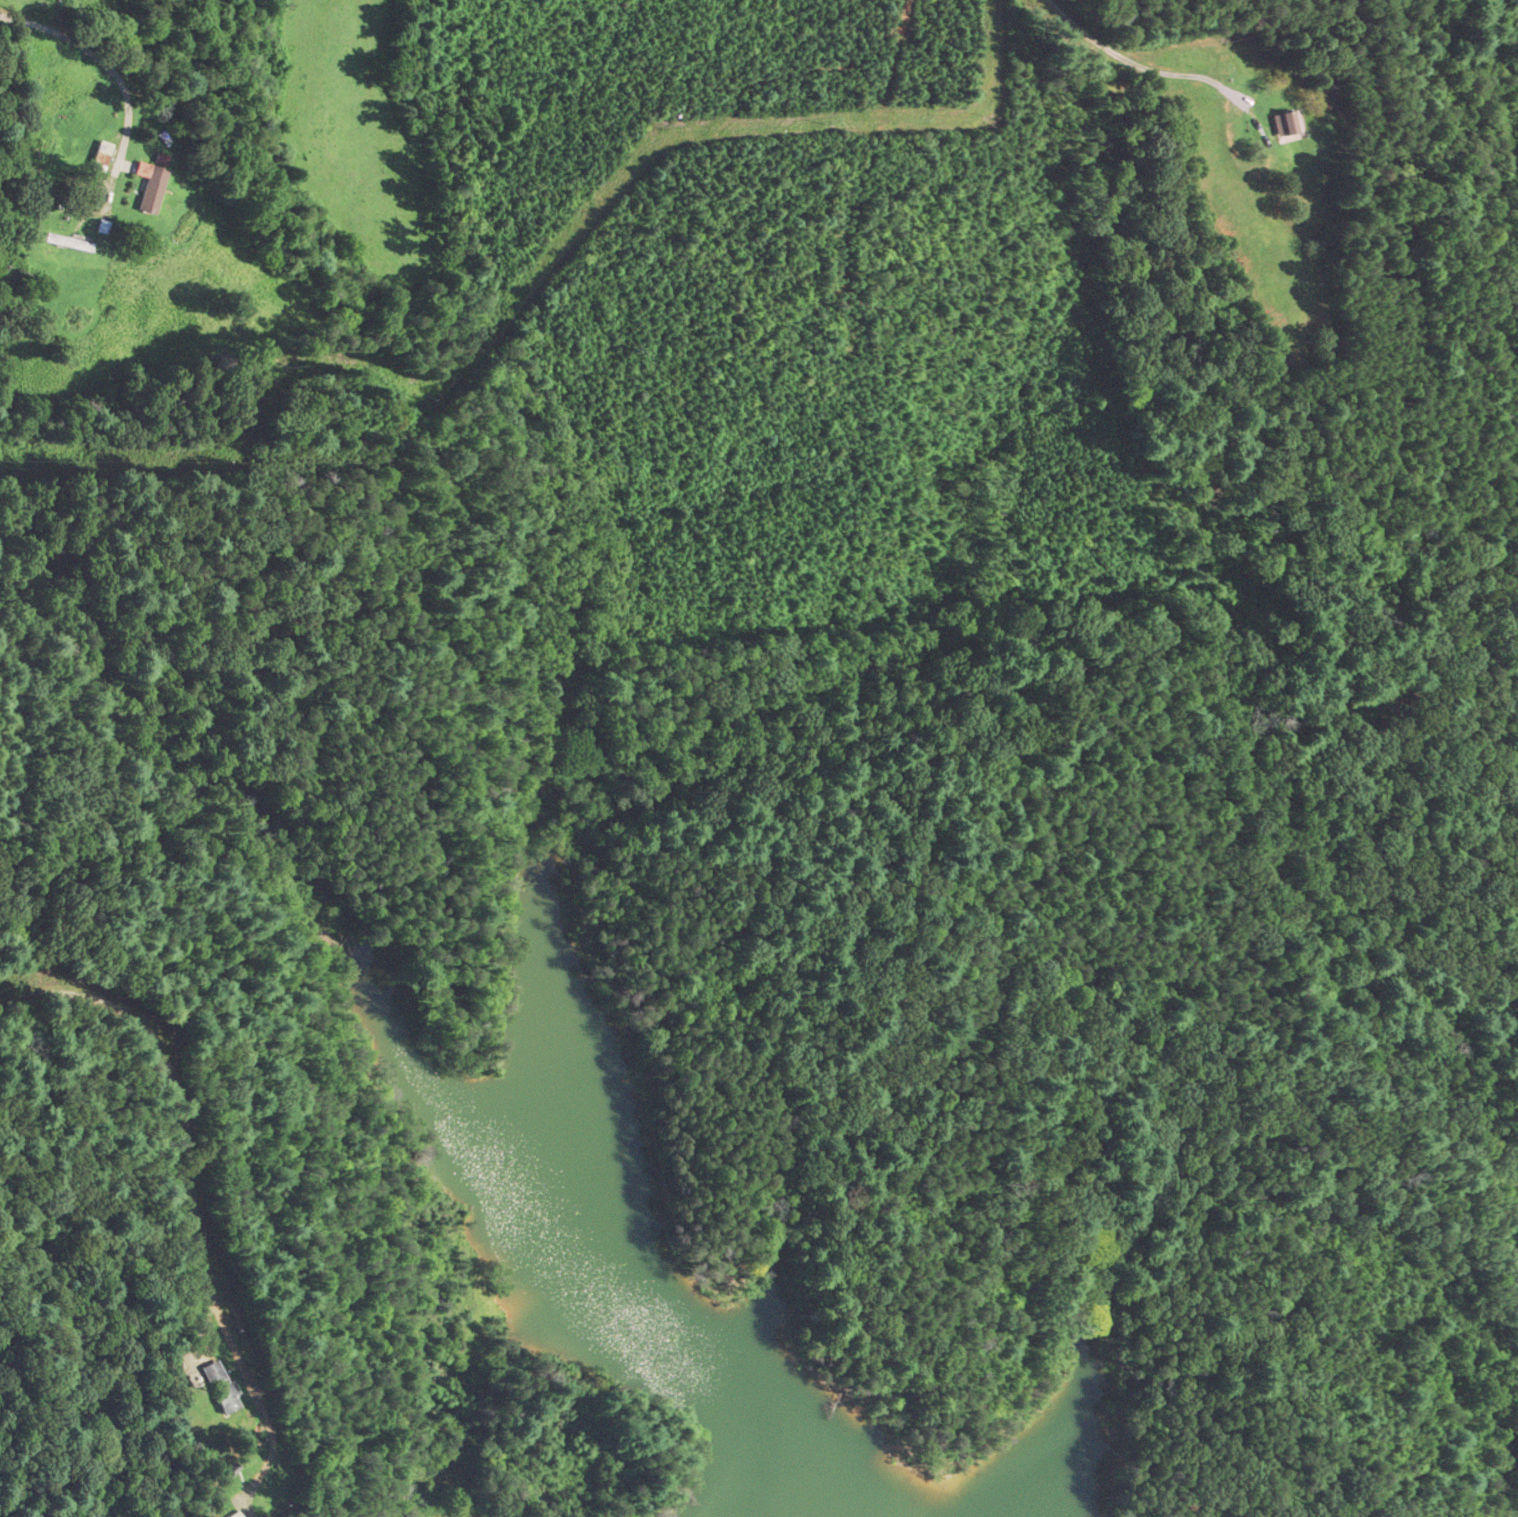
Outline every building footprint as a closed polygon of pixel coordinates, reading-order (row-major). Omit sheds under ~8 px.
[(1275,144),(1301,137),(1294,109),(1267,117),(1275,144)] [(106,156),(94,152),(88,169),(100,173),(106,156)] [(136,211),(153,215),(167,156),(150,152),(136,211)] [(231,1381),(226,1383),(217,1359),(200,1366),(220,1416),(241,1408),(231,1381)]
